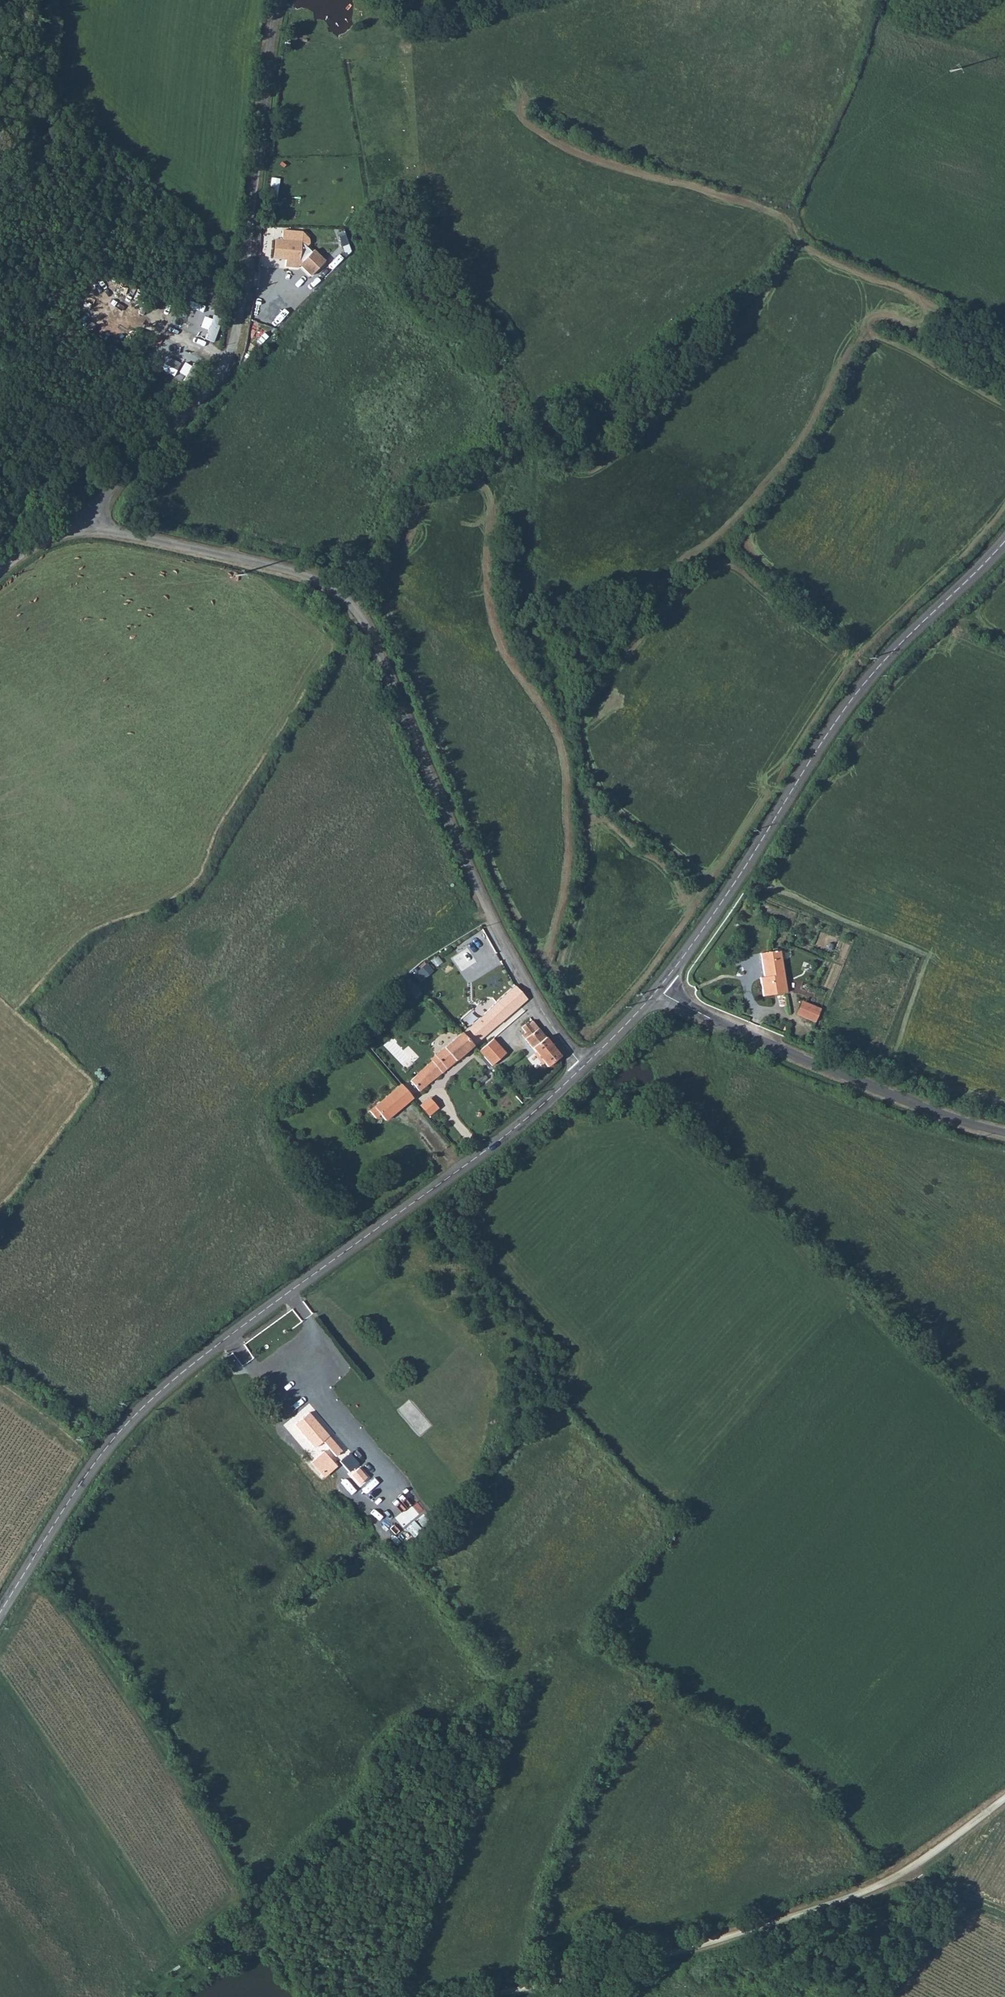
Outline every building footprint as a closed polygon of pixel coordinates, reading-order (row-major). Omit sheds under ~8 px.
[(310,276),(325,263),(315,251),(313,253),(303,241),(274,239),(273,258),(286,259),(286,267),(299,268),(300,264),(310,276)] [(338,254),(322,270),(327,275),(343,260),(338,254)] [(279,328),(284,313),(268,308),(263,323),(279,328)] [(763,998),(787,994),(780,952),(761,955),(765,979),(760,979),(763,998)] [(425,966),(414,975),(419,981),(430,973),(425,966)] [(494,1004),(465,1029),(476,1042),(528,996),(517,982),(494,1004)] [(796,1015),(816,1023),(822,1009),(802,1001),(796,1015)] [(655,1023),(668,1010),(664,1009),(652,1019),(655,1023)] [(549,1068),(562,1057),(532,1021),(529,1024),(528,1023),(522,1027),(528,1034),(524,1038),(549,1068)] [(423,1087),(476,1042),(465,1029),(458,1035),(434,1056),(436,1058),(415,1077),(423,1087)] [(492,1040),(479,1051),(490,1066),(504,1055),(492,1040)] [(420,1096),(409,1083),(380,1109),(385,1115),(390,1121),(416,1100),(420,1096)] [(380,1109),(375,1114),(378,1120),(385,1115),(380,1109)] [(487,1168),(478,1175),(482,1180),(491,1173),(487,1168)] [(314,1448),(322,1441),(335,1457),(341,1452),(309,1413),(294,1424),(314,1448)] [(324,1453),(313,1463),(324,1475),(335,1466),(324,1453)] [(358,1468),(351,1474),(359,1483),(366,1476),(358,1468)] [(414,1519),(395,1534),(402,1543),(421,1528),(414,1519)]
